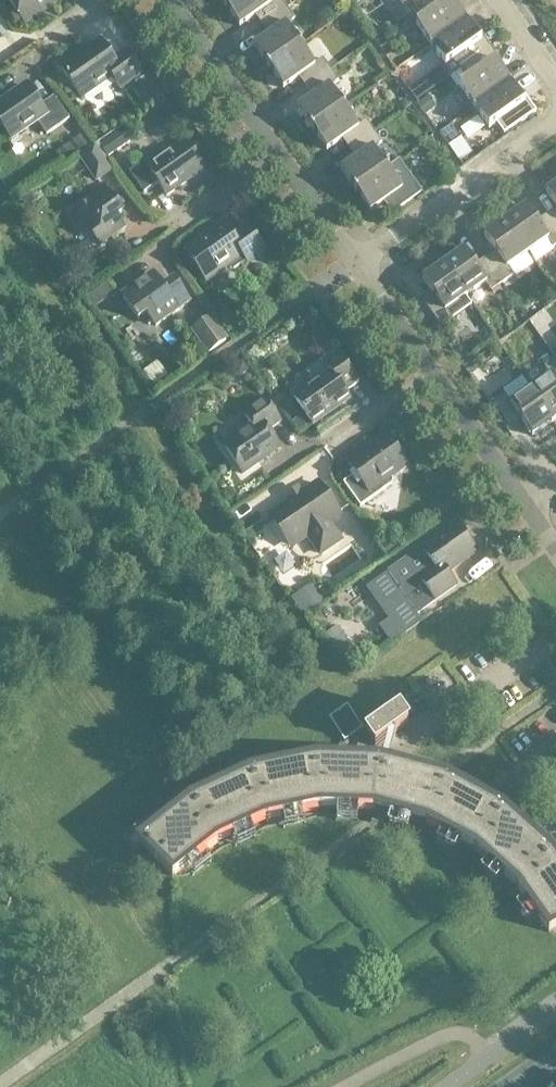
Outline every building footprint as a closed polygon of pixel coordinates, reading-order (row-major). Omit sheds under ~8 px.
[(25,23),(58,0),(9,0),(25,23)] [(269,0),(232,0),(225,5),(240,26),(259,13),(266,23),(287,8),(282,0),(274,0),(271,2),(269,0)] [(417,10),(430,0),(410,0),(417,10)] [(417,10),(424,20),(416,25),(431,46),(467,20),(454,1),(455,0),(430,0),(417,10)] [(295,19),(287,8),(266,23),(273,33),(254,46),(268,67),(300,45),(286,25),(295,19)] [(481,40),(467,20),(431,46),(446,67),(453,61),(460,71),(492,49),(484,37),(481,40)] [(375,39),(374,39),(380,47),(390,40),(384,32),(375,39)] [(57,64),(81,98),(82,98),(82,97),(111,76),(120,89),(143,73),(127,50),(114,59),(100,40),(99,41),(101,43),(80,57),(76,51),(57,64)] [(314,64),(300,45),(268,67),(283,88),(302,74),(309,84),(331,70),(323,58),(314,64)] [(500,61),(492,49),(460,71),(467,81),(460,87),(474,108),(511,82),(497,63),(500,61)] [(338,81),(331,70),(309,84),(316,94),(297,108),(312,129),(344,106),(330,87),(338,81)] [(155,71),(136,84),(150,104),(169,90),(155,71)] [(524,101),(511,82),(474,108),(489,129),(497,123),(504,134),(536,111),(527,99),(524,101)] [(11,137),(36,120),(47,134),(69,118),(54,96),(41,105),(27,86),(0,105),(0,122),(11,137)] [(429,96),(419,103),(426,113),(436,106),(429,96)] [(358,126),(344,106),(312,129),(327,150),(346,136),(353,146),(374,131),(366,120),(358,126)] [(453,124),(442,132),(450,143),(461,135),(453,124)] [(124,129),(104,144),(111,154),(131,140),(124,129)] [(382,143),(374,131),(353,146),(360,156),(341,170),(355,191),(387,168),(374,149),(382,143)] [(76,139),(75,140),(82,151),(92,144),(85,133),(76,139)] [(129,172),(144,193),(158,183),(167,195),(204,169),(193,153),(194,152),(188,142),(186,143),(184,140),(148,166),(144,161),(129,172)] [(61,149),(59,151),(67,162),(78,154),(70,143),(61,149)] [(94,148),(82,157),(96,178),(109,170),(94,148)] [(401,188),(387,168),(355,191),(370,212),(389,198),(397,208),(418,193),(410,182),(401,188)] [(87,201),(72,211),(83,227),(85,225),(98,244),(120,229),(112,218),(121,212),(101,185),(93,191),(97,197),(88,203),(87,201)] [(546,192),(555,206),(555,185),(546,192)] [(505,221),(528,253),(547,239),(553,247),(555,245),(555,228),(549,218),(540,225),(526,206),(505,221)] [(528,253),(505,221),(484,236),(498,255),(488,262),(503,283),(514,275),(508,267),(528,253)] [(186,251),(206,280),(227,266),(230,269),(234,269),(247,261),(248,262),(264,250),(247,226),(232,237),(223,225),(186,251)] [(464,250),(443,264),(466,296),(485,283),(491,291),(503,283),(488,262),(478,269),(464,250)] [(466,296),(443,264),(422,279),(436,298),(426,306),(441,327),(452,319),(446,310),(466,296)] [(122,296),(138,319),(147,313),(156,325),(189,302),(174,281),(164,288),(154,274),(122,296)] [(107,283),(90,295),(98,306),(115,294),(107,283)] [(214,318),(196,330),(212,353),(230,341),(214,318)] [(321,360),(322,361),(307,371),(316,384),(295,399),(313,424),(349,398),(345,391),(357,382),(335,350),(321,360)] [(555,359),(545,367),(551,375),(531,389),(553,421),(555,419),(555,359)] [(553,421),(531,389),(511,403),(505,394),(494,402),(509,424),(519,416),(532,436),(553,421)] [(220,439),(219,440),(243,474),(280,447),(268,430),(281,421),(265,398),(243,414),(252,427),(225,446),(220,439)] [(294,422),(293,422),(299,431),(306,426),(300,418),(294,422)] [(343,483),(360,507),(392,484),(393,480),(390,477),(406,465),(396,451),(397,446),(391,438),(386,437),(386,436),(348,463),(356,474),(343,483)] [(318,484),(273,515),(294,545),(308,535),(320,553),(339,540),(327,522),(339,514),(318,484)] [(448,572),(477,552),(458,525),(422,550),(434,567),(418,578),(434,600),(457,585),(448,572)] [(294,599),(292,600),(304,616),(323,602),(311,586),(294,599)] [(361,658),(349,643),(339,650),(351,666),(361,658)] [(347,707),(330,720),(345,741),(362,729),(347,707)] [(408,723),(399,711),(366,734),(375,747),(408,723)] [(249,768),(188,797),(135,839),(169,873),(168,874),(168,875),(171,875),(172,877),(173,876),(216,842),(266,819),(319,808),(374,810),(376,810),(427,824),(476,850),(517,886),(548,931),(549,932),(550,931),(554,932),(554,931),(553,930),(555,928),(555,851),(506,806),(447,774),(389,759),(382,757),(315,755),(249,768)]
